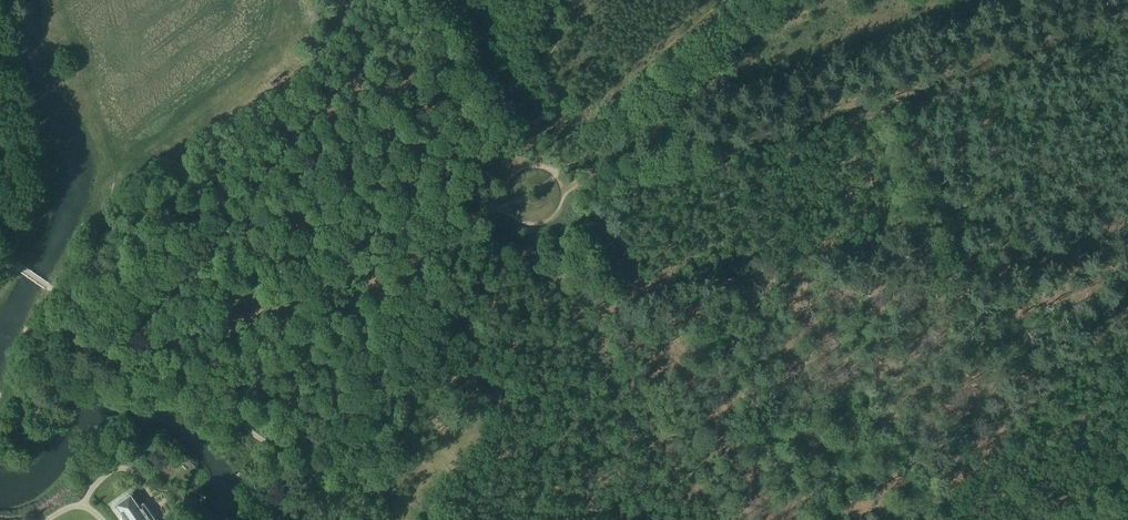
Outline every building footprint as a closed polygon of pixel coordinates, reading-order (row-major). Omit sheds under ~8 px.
[(108,508),(117,519),(148,519),(129,493),(108,508)]
